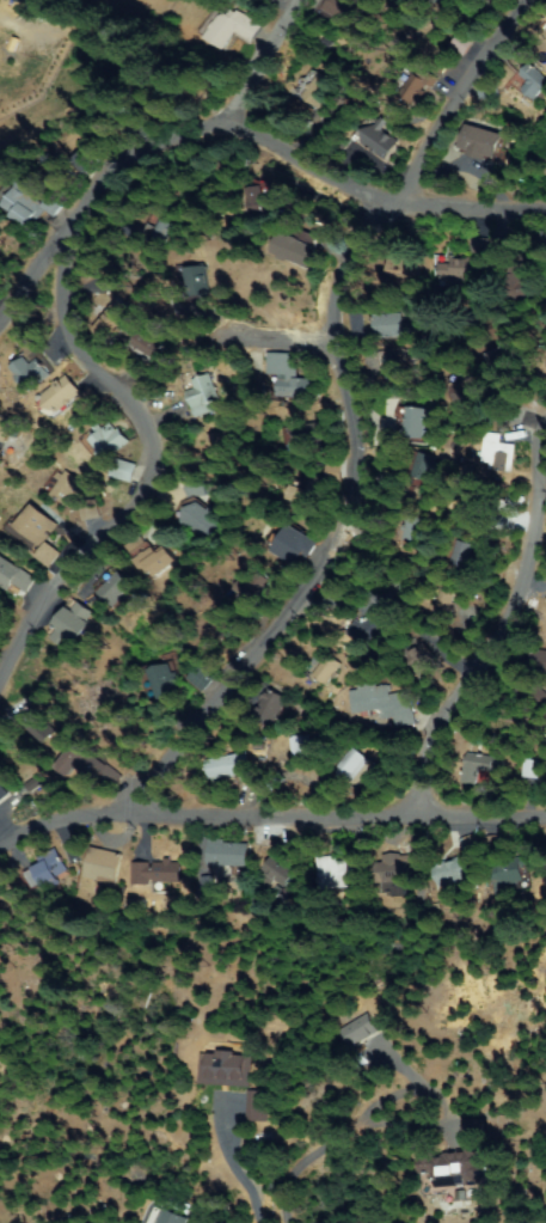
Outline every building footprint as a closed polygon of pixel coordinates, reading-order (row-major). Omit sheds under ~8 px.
[(324,10),(330,0),(346,0),(364,12),(351,31),(338,22),(339,20),(324,10)] [(229,8),(238,16),(243,12),(258,27),(247,39),(237,30),(228,39),(229,41),(221,50),(205,33),(214,25),(211,24),(221,13),(223,14),(229,8)] [(423,65),(436,80),(409,102),(397,87),(423,65)] [(538,66),(545,93),(530,98),(522,72),(538,66)] [(309,73),(336,84),(325,110),(299,99),(309,73)] [(398,140),(386,160),(354,141),(366,122),(398,140)] [(493,163),(461,151),(471,124),(503,136),(493,163)] [(545,164),(545,137),(538,140),(545,164)] [(264,183),(263,176),(272,173),(282,212),(258,218),(251,186),(264,183)] [(27,230),(0,205),(0,200),(18,179),(45,203),(54,194),(66,204),(57,214),(48,206),(27,230)] [(153,234),(173,214),(185,226),(165,246),(153,234)] [(283,257),(292,228),(323,238),(315,267),(283,257)] [(484,239),(481,252),(470,251),(471,238),(484,239)] [(503,239),(503,256),(491,257),(490,239),(503,239)] [(416,262),(413,276),(389,273),(393,257),(416,262)] [(450,287),(449,275),(437,276),(435,263),(470,259),(472,285),(450,287)] [(514,268),(515,283),(530,281),(533,296),(505,300),(502,270),(514,268)] [(209,269),(217,299),(204,302),(196,273),(209,269)] [(116,305),(129,308),(122,338),(98,332),(102,317),(112,320),(116,305)] [(373,313),(401,313),(401,336),(373,336),(373,313)] [(145,331),(167,342),(159,357),(136,347),(145,331)] [(303,377),(302,397),(276,395),(278,374),(268,373),(270,354),(294,356),(293,375),(303,377)] [(38,360),(50,372),(32,390),(20,378),(38,360)] [(382,365),(397,361),(401,379),(387,384),(382,365)] [(207,398),(209,411),(194,414),(189,390),(188,390),(186,381),(210,377),(215,396),(207,398)] [(54,415),(42,395),(68,378),(81,398),(54,415)] [(473,395),(455,402),(450,386),(468,380),(473,395)] [(432,412),(431,421),(425,420),(423,439),(403,435),(409,408),(432,412)] [(4,444),(0,441),(0,416),(16,424),(4,444)] [(110,420),(127,441),(103,460),(86,439),(110,420)] [(297,444),(293,434),(307,426),(313,434),(297,444)] [(205,438),(219,436),(221,463),(208,464),(205,438)] [(480,463),(485,438),(515,445),(509,470),(480,463)] [(438,465),(435,473),(431,472),(429,481),(411,475),(419,453),(436,459),(435,464),(438,465)] [(130,463),(109,457),(104,476),(126,482),(130,463)] [(312,483),(321,489),(308,510),(283,495),(301,466),(317,476),(312,483)] [(81,487),(62,503),(49,488),(67,471),(81,487)] [(177,478),(176,495),(198,496),(199,479),(177,478)] [(458,520),(462,496),(479,500),(474,524),(458,520)] [(184,497),(215,519),(202,538),(171,516),(184,497)] [(38,545),(20,527),(38,509),(56,528),(38,545)] [(404,543),(405,518),(423,519),(422,544),(404,543)] [(314,540),(299,567),(265,548),(280,521),(314,540)] [(137,537),(154,554),(161,545),(174,557),(154,579),(124,550),(137,537)] [(453,565),(458,539),(472,542),(467,568),(453,565)] [(61,555),(51,565),(37,554),(48,543),(61,555)] [(8,591),(0,585),(0,556),(35,579),(27,591),(14,582),(8,591)] [(413,576),(399,605),(384,598),(398,569),(413,576)] [(98,592),(118,570),(133,585),(112,605),(98,592)] [(239,600),(239,577),(260,577),(260,600),(239,600)] [(449,614),(436,612),(442,583),(456,586),(449,614)] [(92,616),(70,647),(49,632),(70,600),(92,616)] [(382,630),(361,644),(351,630),(373,616),(382,630)] [(424,646),(434,674),(416,680),(406,652),(424,646)] [(320,648),(337,661),(338,660),(343,664),(336,672),(338,674),(335,678),(333,677),(326,685),(318,679),(314,684),(303,675),(313,665),(309,662),(320,648)] [(533,648),(545,653),(545,673),(527,666),(533,648)] [(139,681),(140,666),(178,671),(174,702),(148,698),(151,683),(139,681)] [(213,674),(205,690),(188,680),(196,666),(213,674)] [(370,671),(372,678),(376,677),(378,686),(388,685),(389,695),(411,692),(415,723),(394,726),(393,716),(382,718),(381,708),(355,711),(352,690),(358,690),(356,680),(364,679),(363,672),(370,671)] [(523,679),(545,695),(545,701),(540,710),(514,691),(523,679)] [(287,713),(260,720),(254,697),(281,690),(287,713)] [(31,705),(50,730),(37,740),(18,716),(31,705)] [(313,753),(296,760),(287,739),(305,732),(313,753)] [(81,745),(121,782),(114,790),(102,779),(97,785),(74,764),(61,777),(53,769),(70,750),(73,753),(81,745)] [(355,751),(368,763),(348,784),(335,773),(355,751)] [(205,783),(201,766),(245,752),(250,768),(205,783)] [(476,785),(464,783),(468,754),(499,760),(498,771),(479,769),(476,785)] [(526,760),(539,762),(538,778),(524,777),(526,760)] [(10,794),(0,801),(0,780),(10,794)] [(465,875),(471,888),(456,894),(452,881),(440,886),(432,869),(465,855),(459,840),(472,836),(485,867),(465,875)] [(207,843),(245,845),(244,866),(205,863),(207,843)] [(93,848),(122,857),(114,885),(85,876),(93,848)] [(43,850),(59,858),(43,888),(27,880),(43,850)] [(380,887),(372,862),(393,856),(394,857),(418,850),(422,861),(407,866),(411,877),(380,887)] [(265,869),(281,852),(299,869),(284,886),(265,869)] [(352,891),(318,885),(323,857),(357,864),(352,891)] [(499,891),(492,870),(519,861),(526,880),(499,891)] [(167,887),(152,873),(161,862),(178,875),(167,887)] [(202,876),(213,876),(214,895),(203,895),(202,876)] [(368,1016),(376,1033),(350,1046),(342,1029),(368,1016)] [(250,1057),(246,1086),(198,1082),(202,1052),(250,1057)] [(246,1120),(247,1093),(263,1093),(262,1120),(246,1120)] [(434,1174),(423,1176),(417,1149),(427,1146),(429,1158),(468,1149),(461,1121),(478,1118),(486,1149),(476,1151),(478,1163),(490,1160),(495,1176),(438,1191),(434,1174)] [(189,1221),(187,1222),(161,1222),(170,1209),(189,1221)]
